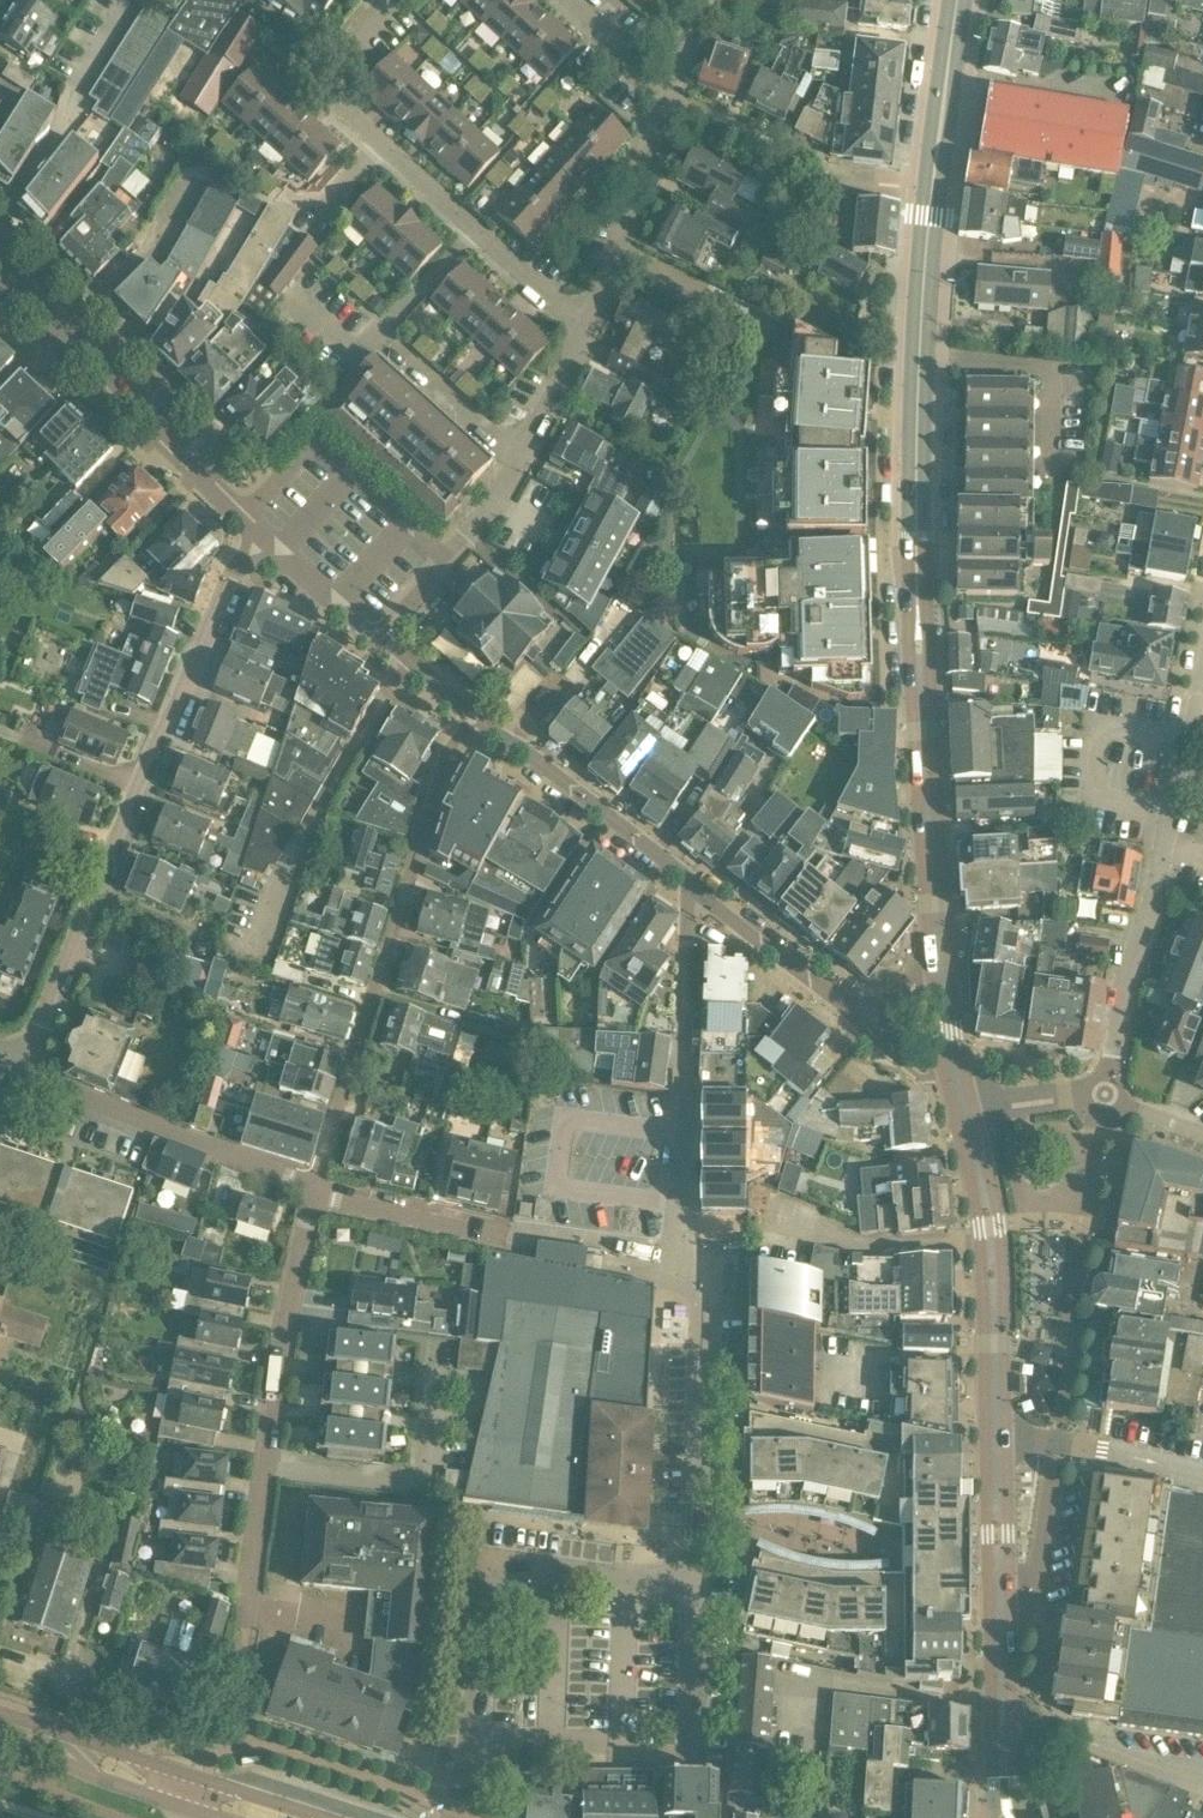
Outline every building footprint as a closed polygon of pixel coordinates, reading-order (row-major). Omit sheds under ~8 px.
[(25,0),(20,0),(9,17),(57,47),(63,38),(48,28),(54,19),(49,16),(50,14),(34,3),(33,5),(25,0)] [(183,42),(207,58),(212,51),(236,15),(242,5),(235,0),(187,0),(182,8),(199,19),(183,42)] [(301,17),(304,13),(317,22),(334,0),(277,0),(301,17)] [(504,0),(464,0),(462,3),(483,23),(504,0)] [(538,6),(532,0),(504,0),(483,23),(504,42),(538,6)] [(845,30),(907,37),(911,4),(911,0),(858,0),(857,12),(847,12),(845,30)] [(1046,20),(1056,22),(1056,21),(1049,19),(1053,0),(1011,0),(1013,0),(1010,14),(1046,20)] [(1099,21),(1143,26),(1146,0),(1101,0),(1099,21)] [(1176,3),(1176,7),(1193,12),(1202,14),(1202,0),(1176,0),(1176,3)] [(1174,37),(1176,25),(1164,23),(1167,4),(1150,2),(1145,33),(1174,37)] [(525,62),(559,25),(538,6),(504,42),(525,62)] [(145,7),(136,22),(161,38),(166,31),(171,23),(145,7)] [(436,31),(446,21),(438,14),(429,24),(436,31)] [(212,51),(239,69),(263,31),(236,15),(212,51)] [(57,47),(9,17),(0,31),(0,40),(8,45),(7,47),(22,57),(23,55),(28,58),(34,49),(50,59),(57,47)] [(993,26),(988,48),(1039,59),(1043,40),(1078,48),(1082,28),(1056,22),(1046,20),(1044,29),(1039,28),(1035,31),(1034,35),(993,26)] [(444,38),(453,28),(446,21),(436,31),(444,38)] [(136,22),(126,37),(152,53),(161,38),(136,22)] [(547,82),(562,66),(581,45),(559,25),(525,62),(547,82)] [(420,46),(429,36),(419,27),(410,37),(420,46)] [(1141,60),(1145,34),(1134,32),(1130,59),(1141,60)] [(184,45),(166,33),(109,122),(127,133),(184,45)] [(126,37),(117,52),(142,68),(152,53),(126,37)] [(431,59),(442,47),(434,39),(423,51),(431,59)] [(715,92),(730,49),(713,43),(707,62),(706,62),(698,86),(715,92)] [(858,46),(855,73),(897,78),(898,67),(902,65),(903,56),(900,53),(900,51),(858,46)] [(438,65),(449,54),(442,47),(431,59),(438,65)] [(1039,59),(988,48),(983,70),(1016,78),(1018,68),(1023,70),(1022,73),(1039,77),(1042,62),(1039,61),(1039,59)] [(1202,74),(1202,63),(1146,48),(1143,61),(1202,78),(1202,74)] [(735,99),(743,75),(742,75),(748,55),(730,49),(715,92),(735,99)] [(205,62),(180,101),(208,118),(239,69),(212,51),(207,58),(205,62)] [(477,72),(489,59),(479,51),(467,64),(477,72)] [(763,112),(791,55),(782,51),(770,75),(761,71),(745,104),(763,112)] [(117,52),(107,67),(133,83),(142,68),(117,52)] [(838,71),(840,55),(815,53),(813,68),(838,71)] [(462,66),(449,54),(438,65),(451,77),(462,66)] [(383,111),(415,75),(393,55),(361,90),(383,111)] [(783,122),(799,89),(790,85),(801,60),(791,55),(763,112),(783,122)] [(485,79),(496,66),(489,59),(477,72),(485,79)] [(1201,80),(1202,78),(1143,61),(1142,67),(1144,67),(1139,86),(1164,93),(1165,88),(1202,98),(1202,80),(1201,80)] [(27,93),(35,80),(10,65),(3,77),(27,93)] [(107,67),(98,82),(124,98),(133,83),(107,67)] [(246,122),(278,88),(256,68),(224,102),(246,122)] [(855,73),(852,101),(894,107),(894,105),(898,103),(899,94),(896,91),(897,78),(855,73)] [(404,130),(436,95),(415,75),(383,111),(404,130)] [(472,99),(484,86),(475,77),(463,90),(472,99)] [(506,99),(518,86),(508,77),(497,90),(506,99)] [(89,97),(98,103),(114,113),(124,98),(98,82),(89,97)] [(480,106),(492,93),(484,86),(472,99),(480,106)] [(267,142),(299,107),(278,88),(246,122),(267,142)] [(1116,179),(1128,112),(989,88),(978,155),(1012,160),(1012,161),(1024,164),(1042,167),(1102,177),(1114,179),(1116,179)] [(838,96),(823,89),(820,94),(815,91),(805,113),(819,120),(836,128),(890,135),(894,107),(852,101),(838,100),(838,96)] [(552,108),(560,100),(549,90),(541,99),(552,108)] [(425,150),(458,115),(436,95),(404,130),(425,150)] [(46,139),(49,133),(46,131),(56,115),(27,97),(0,140),(0,195),(1,197),(9,190),(35,149),(46,139)] [(546,115),(552,108),(541,99),(535,105),(546,115)] [(92,113),(108,123),(114,113),(98,103),(92,113)] [(1151,142),(1159,109),(1137,103),(1129,137),(1151,142)] [(609,161),(629,139),(594,106),(574,128),(609,161)] [(288,161),(320,127),(299,107),(267,142),(288,161)] [(517,107),(512,112),(519,117),(519,116),(523,112),(517,107)] [(880,162),(888,157),(890,135),(836,128),(819,120),(805,113),(796,132),(832,149),(831,156),(880,162)] [(446,169),(479,134),(458,115),(425,150),(446,169)] [(524,144),(536,131),(519,116),(519,117),(508,129),(524,144)] [(76,229),(58,247),(74,263),(102,233),(95,227),(99,223),(96,220),(122,192),(136,171),(137,171),(161,134),(146,124),(136,140),(122,131),(99,166),(110,173),(100,189),(68,222),(76,229)] [(310,181),(341,147),(320,127),(288,161),(310,181)] [(590,182),(609,161),(574,128),(554,150),(590,182)] [(226,159),(238,146),(222,131),(210,143),(226,159)] [(468,190),(501,154),(479,134),(446,169),(468,190)] [(72,139),(53,163),(41,172),(37,177),(40,180),(15,212),(25,223),(30,219),(43,230),(98,160),(72,139)] [(1202,182),(1202,160),(1130,139),(1105,225),(1130,232),(1145,177),(1200,193),(1202,182)] [(742,236),(757,208),(736,197),(748,173),(698,147),(679,182),(725,205),(716,223),(742,236)] [(570,204),(590,182),(554,150),(534,171),(570,204)] [(519,159),(512,153),(504,162),(511,168),(519,159)] [(1038,188),(1042,167),(1024,164),(1012,161),(1012,160),(978,155),(971,154),(965,186),(1007,193),(1009,182),(1038,188)] [(504,183),(511,175),(500,165),(493,173),(504,183)] [(550,225),(570,204),(534,171),(515,193),(550,225)] [(269,196),(279,185),(264,172),(254,182),(269,196)] [(497,190),(504,183),(493,173),(487,180),(497,190)] [(1102,177),(1099,195),(1111,197),(1114,179),(1102,177)] [(183,301),(231,216),(214,206),(222,191),(213,182),(211,181),(210,183),(211,185),(189,225),(187,224),(186,226),(188,227),(164,268),(160,273),(149,262),(114,297),(146,329),(153,319),(168,297),(171,293),(183,301)] [(368,242),(400,207),(378,187),(346,222),(368,242)] [(231,216),(237,205),(222,191),(214,206),(231,216)] [(126,220),(138,208),(122,192),(96,220),(99,223),(95,227),(102,233),(74,263),(92,280),(119,251),(106,238),(125,218),(126,220)] [(257,282),(289,225),(292,220),(268,206),(246,193),(237,208),(259,222),(226,276),(224,275),(216,288),(209,283),(199,300),(192,311),(168,297),(153,319),(166,326),(150,347),(179,374),(189,354),(196,361),(210,346),(234,321),(237,317),(243,306),(257,282)] [(530,247),(550,225),(515,193),(495,215),(530,247)] [(964,195),(962,216),(1015,224),(1025,225),(1027,204),(964,195)] [(827,198),(826,211),(839,212),(839,199),(827,198)] [(893,257),(899,205),(859,200),(853,253),(893,257)] [(389,261),(421,227),(400,207),(368,242),(389,261)] [(668,212),(664,213),(659,224),(660,228),(662,229),(652,247),(691,265),(704,239),(730,251),(738,234),(693,212),(689,219),(671,210),(670,213),(668,212)] [(1000,243),(1000,241),(1003,241),(1003,246),(1021,244),(1018,224),(1025,225),(1015,224),(962,216),(959,237),(1000,243)] [(784,258),(800,226),(787,219),(770,251),(784,258)] [(264,319),(276,303),(318,247),(289,225),(257,282),(243,306),(264,319)] [(411,281),(442,247),(421,227),(389,261),(411,281)] [(1123,241),(1101,238),(1095,285),(1098,285),(1115,287),(1117,288),(1123,241)] [(1099,245),(1066,240),(1063,258),(1097,263),(1099,245)] [(1195,245),(1190,269),(1202,272),(1202,246),(1195,245)] [(854,294),(868,268),(832,248),(818,274),(854,294)] [(782,278),(790,263),(768,251),(760,266),(782,278)] [(337,276),(347,265),(339,258),(329,269),(337,276)] [(454,321),(486,286),(464,266),(432,301),(454,321)] [(1046,312),(1049,275),(978,269),(975,306),(1046,312)] [(1190,269),(1185,293),(1202,296),(1202,272),(1190,269)] [(1149,294),(1151,271),(1136,270),(1134,293),(1149,294)] [(358,295),(368,284),(361,278),(351,289),(358,295)] [(366,302),(375,291),(368,284),(358,295),(366,302)] [(1098,285),(1097,299),(1114,301),(1115,287),(1098,285)] [(475,340),(507,306),(486,286),(454,321),(475,340)] [(381,317),(389,308),(376,296),(368,306),(381,317)] [(665,348),(678,323),(627,298),(615,323),(627,330),(626,333),(628,334),(619,350),(617,349),(607,368),(663,396),(673,376),(644,362),(653,342),(665,348)] [(496,360),(528,325),(507,306),(475,340),(496,360)] [(1111,334),(1114,308),(1099,306),(1097,333),(1111,334)] [(1194,308),(1184,356),(1202,360),(1202,310),(1194,308)] [(1085,351),(1088,313),(1065,311),(1062,349),(1085,351)] [(241,327),(242,327),(246,322),(237,317),(234,321),(241,327)] [(241,327),(234,321),(210,346),(196,361),(182,375),(214,406),(266,349),(242,327),(241,327)] [(518,380),(530,367),(550,346),(528,325),(496,360),(518,380)] [(834,365),(835,349),(793,328),(792,330),(798,334),(796,363),(790,362),(784,441),(790,441),(790,459),(786,459),(785,537),(864,538),(864,507),(870,507),(870,491),(865,491),(865,459),(859,459),(859,446),(863,446),(865,415),(871,415),(872,400),(866,400),(869,368),(834,365)] [(423,354),(433,344),(426,337),(416,348),(423,354)] [(431,362),(441,351),(433,344),(423,354),(431,362)] [(10,363),(13,360),(0,348),(0,374),(10,363)] [(246,431),(299,378),(277,354),(223,407),(246,431)] [(353,430),(402,377),(377,354),(358,374),(361,376),(330,409),(353,430)] [(1171,368),(1168,385),(1149,382),(1147,392),(1146,394),(1202,405),(1202,374),(1171,368)] [(20,374),(0,394),(0,470),(57,410),(55,407),(39,386),(35,389),(20,374)] [(624,390),(594,374),(583,396),(617,413),(612,422),(633,433),(651,399),(630,388),(624,390)] [(465,394),(476,382),(468,376),(458,387),(465,394)] [(376,451),(425,398),(402,377),(353,430),(376,451)] [(261,446),(290,417),(297,410),(294,407),(303,398),(301,396),(309,388),(299,378),(246,431),(261,446)] [(1135,379),(1133,390),(1147,392),(1149,382),(1135,379)] [(474,401),(484,390),(476,382),(465,394),(474,401)] [(1025,504),(1027,384),(966,383),(965,504),(957,504),(956,596),(1017,597),(1018,504),(1025,504)] [(1135,392),(1133,403),(1144,405),(1146,394),(1135,392)] [(1146,394),(1144,405),(1163,408),(1160,426),(1202,434),(1202,405),(1146,394)] [(399,472),(448,419),(425,398),(376,451),(399,472)] [(55,468),(85,434),(82,431),(85,428),(66,410),(61,413),(25,452),(41,466),(46,460),(55,468)] [(422,493),(471,440),(448,419),(399,472),(422,493)] [(77,488),(113,450),(113,440),(92,421),(85,428),(82,431),(85,434),(55,468),(77,488)] [(557,442),(630,483),(631,482),(606,468),(615,452),(566,426),(557,442)] [(1202,454),(1202,434),(1160,426),(1157,442),(1138,438),(1135,451),(1201,464),(1202,454)] [(1128,436),(1125,449),(1135,451),(1138,438),(1128,436)] [(445,515),(494,462),(471,440),(422,493),(445,515)] [(557,442),(550,456),(551,456),(550,464),(560,469),(566,465),(596,482),(591,491),(618,506),(630,483),(557,442)] [(1196,491),(1201,464),(1135,451),(1133,461),(1152,465),(1149,482),(1196,491)] [(1118,461),(1102,458),(1100,472),(1115,475),(1118,461)] [(112,520),(149,482),(134,467),(92,511),(85,504),(40,550),(63,573),(100,535),(114,521),(112,520)] [(538,479),(554,487),(558,478),(543,470),(538,479)] [(114,549),(128,535),(164,497),(149,482),(112,520),(114,521),(100,535),(114,549)] [(1075,517),(1079,486),(1066,484),(1049,606),(1028,603),(1027,615),(1035,616),(1059,620),(1063,591),(1065,580),(1061,579),(1070,516),(1075,517)] [(51,535),(80,504),(59,485),(31,516),(51,535)] [(1129,507),(1132,488),(1082,485),(1079,498),(1129,507)] [(634,519),(652,529),(667,502),(647,491),(632,518),(634,519)] [(579,513),(583,516),(580,522),(577,527),(561,556),(558,562),(546,585),(554,590),(570,598),(565,607),(587,627),(588,626),(602,599),(603,598),(593,593),(622,541),(629,528),(634,519),(633,518),(593,497),(591,501),(586,498),(585,499),(586,500),(579,513)] [(160,565),(196,527),(181,513),(145,550),(160,565)] [(1155,518),(1138,515),(1136,530),(1152,533),(1152,537),(1191,545),(1195,525),(1155,518)] [(218,548),(197,527),(196,527),(160,565),(168,574),(182,564),(203,574),(211,565),(206,560),(218,548)] [(1191,545),(1152,537),(1152,533),(1136,530),(1133,544),(1129,543),(1127,549),(1120,548),(1119,555),(1131,558),(1148,561),(1149,556),(1187,564),(1191,545)] [(1085,548),(1087,533),(1075,531),(1073,546),(1085,548)] [(1101,535),(1096,542),(1099,550),(1109,551),(1115,545),(1112,537),(1101,535)] [(1049,568),(1049,541),(1032,541),(1032,568),(1049,568)] [(1082,562),(1085,548),(1073,546),(1071,560),(1082,562)] [(868,613),(867,547),(788,549),(789,571),(770,572),(768,569),(766,570),(722,571),(722,579),(710,579),(711,618),(707,619),(707,623),(708,626),(709,630),(709,632),(711,635),(712,637),(714,640),(715,642),(718,645),(720,647),(725,651),(727,652),(730,654),(734,655),(737,656),(739,656),(744,657),(760,656),(764,656),(766,655),(769,654),(772,652),(775,649),(778,646),(780,644),(782,640),(783,637),(783,635),(783,627),(788,627),(788,644),(787,644),(787,647),(790,647),(791,659),(778,659),(778,676),(791,675),(791,679),(809,678),(809,687),(809,689),(846,703),(860,702),(860,677),(870,677),(868,644),(870,644),(870,642),(867,642),(866,632),(868,632),(867,613),(868,613)] [(96,564),(85,575),(97,583),(118,564),(111,556),(98,567),(96,564)] [(1187,564),(1149,556),(1148,561),(1131,558),(1128,572),(1145,575),(1144,576),(1184,583),(1187,564)] [(132,597),(148,581),(125,558),(98,586),(132,597)] [(194,605),(206,575),(203,574),(182,564),(168,574),(156,589),(194,605)] [(458,595),(466,601),(454,614),(466,624),(455,636),(468,648),(462,655),(472,665),(479,658),(491,669),(502,657),(514,668),(526,656),(533,662),(542,652),(535,646),(546,634),(546,633),(555,623),(542,611),(541,612),(507,582),(508,581),(495,570),(486,580),(485,579),(474,591),(467,585),(458,595)] [(1100,597),(1102,582),(1066,576),(1065,580),(1063,591),(1100,597)] [(302,672),(319,631),(272,612),(276,602),(251,592),(229,644),(232,645),(233,644),(277,662),(277,663),(302,673),(302,672)] [(1181,634),(1188,599),(1152,592),(1146,628),(1181,634)] [(171,631),(178,611),(138,599),(132,619),(171,631)] [(958,620),(972,620),(972,608),(958,608),(958,620)] [(1032,642),(1035,616),(1027,615),(975,609),(977,633),(1032,642)] [(627,699),(677,637),(644,617),(614,655),(607,650),(591,670),(609,684),(620,692),(627,699)] [(1040,637),(1051,639),(1055,620),(1043,618),(1040,637)] [(165,672),(179,639),(152,628),(145,644),(130,637),(122,656),(165,672)] [(1094,647),(1094,648),(1115,652),(1114,657),(1165,665),(1170,639),(1106,628),(1106,634),(1098,632),(1095,647),(1094,647)] [(576,639),(555,667),(564,674),(586,646),(576,639)] [(948,640),(944,640),(945,676),(950,676),(952,676),(952,690),(982,694),(984,676),(970,675),(969,639),(948,640)] [(302,673),(277,663),(277,662),(233,644),(232,645),(213,692),(257,710),(260,703),(270,707),(274,696),(291,703),(304,673),(302,672),(302,673)] [(361,670),(316,645),(315,648),(313,647),(282,746),(279,755),(269,785),(265,799),(262,808),(254,833),(246,858),(242,871),(264,878),(292,829),(296,832),(341,755),(339,747),(345,737),(349,739),(378,689),(357,677),(361,670)] [(122,656),(96,646),(77,695),(84,698),(81,706),(99,714),(109,687),(125,694),(124,695),(151,706),(165,672),(122,656)] [(1115,652),(1094,648),(1090,673),(1122,679),(1121,682),(1162,688),(1165,665),(1114,657),(1115,652)] [(1074,689),(1074,687),(1076,670),(1045,665),(1042,683),(1074,689)] [(685,696),(698,675),(685,667),(672,688),(685,696)] [(763,716),(777,696),(743,674),(730,695),(761,715),(763,716)] [(609,684),(601,693),(606,697),(612,702),(620,692),(609,684)] [(568,743),(588,760),(612,730),(608,726),(621,709),(612,702),(606,697),(601,693),(597,699),(585,689),(576,700),(566,705),(562,710),(562,718),(552,730),(553,730),(550,734),(550,740),(558,747),(566,747),(568,743)] [(810,719),(820,701),(800,690),(791,706),(810,719)] [(1046,694),(1045,706),(1057,707),(1058,695),(1046,694)] [(810,719),(791,706),(777,696),(763,716),(761,715),(755,725),(781,744),(776,752),(788,760),(814,722),(809,720),(810,719)] [(628,780),(649,754),(648,753),(668,720),(655,710),(644,703),(594,765),(588,772),(617,796),(623,789),(629,781),(628,780)] [(958,710),(957,703),(948,703),(950,756),(989,754),(1035,749),(1033,716),(996,719),(996,720),(991,721),(991,708),(958,710)] [(259,730),(236,721),(237,718),(204,704),(196,725),(206,729),(208,723),(231,732),(230,735),(279,755),(282,746),(257,736),(259,730)] [(740,749),(679,708),(670,722),(668,720),(648,753),(649,754),(653,757),(631,792),(650,804),(641,817),(659,829),(693,777),(712,790),(740,749)] [(378,743),(381,745),(361,775),(378,786),(354,824),(405,839),(420,789),(409,781),(420,763),(425,764),(429,758),(427,754),(438,734),(437,734),(438,729),(417,721),(417,720),(415,719),(399,709),(398,711),(396,710),(391,719),(392,719),(378,743)] [(892,774),(892,771),(895,716),(843,714),(836,710),(832,716),(838,719),(838,739),(841,739),(839,741),(848,747),(859,749),(859,751),(892,774)] [(1043,733),(1059,732),(1058,711),(1042,711),(1043,733)] [(114,766),(127,735),(72,713),(59,743),(114,766)] [(227,767),(269,785),(279,755),(230,735),(231,732),(208,723),(206,729),(196,725),(188,742),(222,756),(223,753),(231,756),(227,767)] [(713,868),(716,864),(737,838),(734,836),(742,826),(740,824),(744,819),(733,809),(766,761),(748,748),(751,744),(746,741),(740,749),(712,790),(700,808),(701,812),(678,840),(713,868)] [(1037,786),(1035,749),(989,754),(950,756),(952,781),(989,779),(989,788),(1032,786),(1037,786)] [(899,842),(892,774),(859,751),(857,769),(838,809),(831,820),(899,842)] [(234,796),(238,786),(229,783),(232,776),(186,757),(179,774),(234,796)] [(466,897),(496,843),(519,799),(487,779),(491,772),(471,759),(444,801),(447,802),(441,813),(444,814),(430,858),(447,868),(451,861),(468,870),(458,880),(427,866),(424,877),(466,897)] [(52,773),(42,769),(28,801),(89,827),(104,792),(53,772),(52,773)] [(226,815),(229,808),(234,796),(179,774),(171,793),(226,815)] [(955,822),(961,822),(1033,819),(1032,786),(989,788),(954,789),(955,822)] [(13,795),(0,789),(0,805),(7,808),(13,795)] [(262,808),(265,799),(254,794),(250,803),(262,808)] [(769,840),(795,811),(777,796),(752,825),(769,840)] [(498,907),(548,817),(519,799),(496,843),(466,897),(498,907)] [(254,833),(262,808),(250,803),(240,828),(254,833)] [(234,842),(218,836),(209,832),(212,825),(167,806),(160,823),(214,845),(214,846),(230,853),(230,851),(246,858),(254,833),(240,828),(234,842)] [(814,849),(828,825),(809,811),(772,856),(753,841),(728,872),(773,908),(817,853),(813,849),(814,849)] [(344,834),(348,822),(329,816),(324,828),(344,834)] [(529,923),(530,918),(574,852),(562,844),(568,836),(565,827),(548,817),(498,907),(515,913),(514,916),(529,923)] [(828,825),(814,849),(856,862),(891,872),(896,874),(904,844),(899,842),(831,820),(831,821),(828,825)] [(206,865),(209,857),(214,846),(214,845),(160,823),(152,842),(206,865)] [(356,828),(355,834),(344,870),(366,877),(362,890),(388,898),(398,864),(373,857),(373,858),(371,857),(376,840),(378,833),(356,828)] [(1028,844),(1055,842),(1055,829),(1027,831),(1028,844)] [(1070,845),(1078,846),(1079,836),(1071,836),(1070,845)] [(1016,858),(1015,843),(957,846),(958,873),(1054,870),(1053,845),(1027,846),(1028,857),(1016,858)] [(1112,846),(1100,844),(1097,859),(1108,861),(1106,869),(1105,873),(1111,874),(1110,878),(1135,882),(1139,860),(1125,858),(1126,849),(1112,846)] [(557,959),(560,955),(619,868),(593,850),(540,932),(545,935),(538,946),(557,959)] [(239,880),(242,871),(246,858),(230,851),(230,853),(221,874),(239,880)] [(807,873),(778,910),(779,916),(790,926),(795,925),(801,930),(831,893),(846,874),(825,858),(811,877),(807,873)] [(178,875),(140,860),(134,875),(134,876),(134,875),(156,884),(154,888),(172,895),(173,891),(188,897),(194,882),(178,876),(178,875)] [(808,939),(819,948),(826,947),(854,911),(856,913),(876,889),(891,872),(856,862),(846,874),(831,893),(801,930),(807,934),(808,939)] [(1130,910),(1135,882),(1110,878),(1111,874),(1105,873),(1106,869),(1084,866),(1082,879),(1091,881),(1087,902),(1100,904),(1099,904),(1130,910)] [(592,966),(646,885),(619,868),(560,955),(579,967),(583,961),(592,966)] [(1056,922),(1054,870),(958,873),(960,913),(1019,909),(1018,893),(1042,892),(1042,923),(1056,922)] [(156,884),(134,875),(134,876),(134,875),(126,893),(165,908),(194,920),(200,904),(187,899),(188,897),(173,891),(172,895),(154,888),(156,884)] [(856,913),(852,918),(888,946),(910,917),(876,889),(856,913)] [(55,907),(24,894),(11,927),(5,924),(2,932),(0,931),(0,978),(23,987),(55,907)] [(481,929),(485,916),(468,912),(469,906),(428,895),(423,913),(467,925),(481,929)] [(212,910),(225,916),(231,903),(218,898),(212,910)] [(640,1038),(650,1002),(662,983),(656,979),(668,961),(656,952),(673,926),(671,916),(649,901),(604,970),(598,1034),(640,1038)] [(325,920),(298,912),(294,926),(333,938),(334,935),(376,948),(386,914),(346,902),(342,915),(328,911),(325,920)] [(1073,923),(1073,906),(1057,906),(1057,922),(1067,922),(1073,923)] [(418,933),(452,942),(450,951),(478,958),(481,947),(485,931),(481,930),(481,929),(467,925),(423,913),(418,933)] [(524,942),(529,923),(514,916),(508,938),(524,942)] [(1167,1014),(1154,1048),(1156,1049),(1159,1055),(1168,1059),(1174,1056),(1176,1057),(1176,1056),(1185,1060),(1200,1022),(1196,1020),(1202,1001),(1202,923),(1188,917),(1177,944),(1175,943),(1168,960),(1171,961),(1158,994),(1174,1000),(1168,1015),(1167,1014)] [(863,978),(888,946),(852,918),(826,949),(863,978)] [(1061,1052),(1094,1057),(1104,990),(1086,988),(1086,979),(1076,979),(1077,969),(1053,965),(1055,953),(1062,954),(1067,922),(1057,922),(1056,922),(1042,923),(1042,925),(1036,961),(1023,1045),(1062,1051),(1061,1052)] [(1017,931),(978,925),(972,965),(1022,972),(1024,959),(1036,961),(1042,925),(1018,925),(1017,931)] [(363,987),(374,953),(326,938),(315,972),(363,987)] [(1105,960),(1105,957),(1107,942),(1080,939),(1078,956),(1105,960)] [(481,947),(478,958),(492,962),(494,951),(481,947)] [(746,1007),(748,960),(723,959),(724,951),(704,950),(702,1010),(694,1010),(693,1036),(701,1036),(699,1075),(706,1099),(702,1213),(742,1214),(746,1040),(746,1007)] [(472,992),(477,976),(449,967),(449,964),(409,952),(403,972),(444,985),(444,984),(456,988),(472,992)] [(197,996),(207,962),(181,954),(171,988),(197,996)] [(253,994),(222,985),(228,966),(213,961),(208,981),(253,994)] [(305,971),(277,962),(273,976),(300,985),(305,971)] [(1017,1046),(1028,975),(1021,974),(1022,972),(972,965),(972,997),(976,998),(974,1013),(978,1014),(975,1035),(980,1040),(1017,1046)] [(513,979),(515,973),(503,970),(497,993),(523,1000),(525,989),(520,981),(513,979)] [(444,985),(403,972),(396,991),(465,1013),(472,992),(456,988),(444,984),(444,985)] [(249,1006),(253,994),(208,981),(203,999),(216,1003),(218,997),(249,1006)] [(168,988),(156,983),(151,995),(163,1000),(168,988)] [(312,996),(290,989),(289,989),(288,994),(273,989),(270,1000),(307,1011),(306,1013),(349,1025),(353,1011),(312,998),(312,996)] [(344,1042),(349,1025),(306,1013),(307,1011),(270,1000),(270,1001),(284,1005),(279,1023),(344,1042)] [(392,1006),(380,1046),(413,1056),(409,1069),(416,1071),(443,1079),(447,1065),(450,1066),(462,1028),(438,1021),(424,1017),(425,1016),(392,1006)] [(760,1007),(746,1007),(746,1040),(765,1040),(767,1042),(758,1054),(759,1055),(755,1060),(765,1067),(773,1059),(777,1063),(809,1022),(791,1006),(778,1023),(760,1009),(760,1007)] [(110,1096),(135,1106),(142,1089),(135,1086),(146,1060),(128,1053),(136,1033),(90,1015),(82,1035),(73,1039),(69,1049),(73,1058),(65,1078),(110,1096)] [(236,1051),(244,1023),(226,1018),(218,1046),(236,1051)] [(521,1042),(526,1024),(509,1019),(504,1037),(521,1042)] [(777,1063),(773,1059),(765,1067),(755,1060),(753,1061),(746,1062),(747,1175),(778,1176),(786,1151),(793,1125),(814,1097),(811,1094),(820,1082),(807,1072),(822,1052),(819,1049),(828,1037),(827,1030),(817,1022),(810,1023),(809,1022),(777,1063)] [(561,1031),(532,1031),(533,1075),(562,1075),(561,1032),(561,1031)] [(593,1032),(561,1032),(562,1075),(593,1075),(593,1032)] [(640,1038),(598,1034),(598,1035),(597,1035),(594,1058),(614,1060),(610,1087),(673,1095),(673,1071),(666,1070),(670,1043),(640,1039),(640,1038)] [(295,1044),(290,1043),(272,1038),(265,1063),(287,1070),(281,1091),(327,1105),(340,1062),(311,1054),(312,1048),(295,1043),(295,1044)] [(1194,1065),(1202,1068),(1202,1041),(1194,1065)] [(217,1049),(209,1072),(229,1078),(231,1070),(236,1055),(217,1049)] [(207,1078),(199,1107),(200,1107),(214,1111),(215,1112),(223,1083),(207,1078)] [(372,1091),(369,1103),(380,1106),(384,1095),(372,1091)] [(793,1125),(786,1151),(812,1160),(822,1137),(835,1142),(859,1143),(858,1130),(872,1130),(888,1129),(890,1152),(929,1149),(926,1104),(917,1096),(890,1097),(886,1102),(836,1106),(819,1091),(814,1097),(793,1125)] [(257,1098),(242,1145),(278,1156),(290,1160),(309,1165),(323,1118),(290,1108),(257,1098)] [(518,1121),(521,1104),(501,1100),(498,1116),(518,1121)] [(469,1121),(472,1112),(458,1109),(456,1118),(469,1121)] [(382,1126),(360,1120),(359,1125),(356,1124),(351,1143),(371,1148),(369,1154),(399,1163),(415,1152),(419,1136),(392,1129),(391,1133),(380,1130),(382,1126)] [(526,1125),(512,1122),(510,1131),(524,1134),(526,1125)] [(169,1145),(154,1140),(142,1170),(157,1176),(156,1176),(195,1192),(199,1182),(195,1180),(204,1159),(169,1145)] [(472,1205),(484,1149),(453,1142),(445,1179),(451,1181),(446,1199),(472,1205)] [(399,1163),(369,1154),(371,1148),(351,1143),(344,1168),(378,1177),(376,1183),(395,1188),(395,1186),(413,1191),(417,1174),(395,1167),(397,1163),(401,1164),(414,1154),(415,1152),(399,1163)] [(1117,1228),(1113,1247),(1200,1261),(1202,1245),(1202,1167),(1168,1153),(1159,1153),(1160,1150),(1131,1145),(1116,1228),(1117,1228)] [(508,1194),(516,1156),(484,1149),(472,1205),(497,1211),(501,1192),(508,1194)] [(63,1175),(57,1173),(58,1169),(0,1150),(0,1208),(41,1221),(42,1217),(48,1219),(63,1175)] [(860,1173),(862,1198),(857,1199),(860,1235),(898,1231),(899,1237),(950,1232),(946,1184),(940,1184),(939,1163),(921,1165),(921,1164),(920,1164),(920,1165),(889,1168),(889,1170),(860,1173)] [(133,1193),(70,1173),(69,1177),(63,1175),(48,1219),(54,1221),(53,1225),(116,1246),(133,1193)] [(420,1181),(419,1190),(428,1192),(430,1183),(420,1181)] [(278,1209),(244,1198),(243,1202),(233,1199),(226,1219),(270,1234),(278,1209)] [(132,1219),(146,1224),(150,1210),(137,1206),(132,1219)] [(12,1232),(0,1228),(0,1238),(9,1241),(12,1232)] [(108,1274),(111,1265),(57,1247),(54,1256),(108,1274)] [(217,1264),(220,1250),(204,1247),(202,1261),(217,1264)] [(852,1256),(813,1247),(806,1277),(819,1280),(849,1286),(852,1258),(852,1256)] [(466,1252),(451,1249),(448,1262),(463,1265),(466,1252)] [(470,1474),(446,1471),(443,1498),(463,1500),(463,1502),(464,1502),(640,1527),(653,1287),(487,1254),(477,1343),(460,1341),(457,1369),(493,1373),(470,1474)] [(849,1286),(849,1292),(869,1298),(952,1298),(952,1256),(911,1256),(911,1260),(862,1261),(862,1258),(852,1258),(849,1286)] [(1179,1267),(1112,1257),(1111,1257),(1107,1284),(1100,1283),(1094,1287),(1091,1303),(1096,1309),(1115,1312),(1133,1315),(1131,1324),(1202,1335),(1202,1323),(1162,1316),(1165,1293),(1154,1291),(1155,1286),(1175,1289),(1179,1267)] [(806,1277),(748,1265),(747,1297),(749,1297),(749,1296),(756,1296),(756,1317),(754,1317),(753,1401),(812,1412),(813,1331),(818,1332),(819,1280),(806,1277)] [(244,1310),(250,1283),(193,1271),(187,1297),(183,1314),(201,1317),(241,1325),(241,1324),(239,1324),(242,1310),(244,1310)] [(349,1325),(390,1330),(396,1285),(354,1279),(349,1325)] [(459,1295),(459,1298),(456,1299),(455,1307),(458,1309),(457,1315),(433,1312),(434,1307),(432,1306),(427,1305),(427,1306),(414,1304),(416,1287),(413,1282),(402,1281),(398,1285),(396,1285),(390,1330),(400,1331),(473,1340),(479,1298),(459,1295)] [(869,1298),(849,1292),(849,1326),(952,1326),(952,1298),(869,1298)] [(6,1361),(13,1341),(40,1350),(48,1323),(1,1308),(2,1305),(0,1305),(0,1358),(6,1361)] [(157,1352),(176,1355),(232,1366),(233,1365),(230,1365),(233,1351),(235,1352),(241,1325),(201,1317),(195,1342),(179,1339),(177,1347),(158,1343),(157,1352)] [(1159,1419),(1169,1351),(1172,1332),(1114,1324),(1113,1324),(1109,1327),(1107,1342),(1110,1345),(1106,1345),(1103,1348),(1100,1363),(1103,1366),(1107,1367),(1103,1370),(1101,1385),(1103,1388),(1100,1391),(1098,1406),(1101,1410),(1114,1412),(1159,1419)] [(948,1353),(948,1331),(903,1331),(903,1353),(948,1353)] [(392,1378),(396,1342),(328,1335),(325,1363),(340,1365),(339,1373),(392,1378)] [(170,1380),(167,1396),(224,1408),(224,1407),(222,1406),(225,1393),(227,1393),(232,1366),(176,1355),(171,1380),(170,1380)] [(947,1441),(947,1409),(955,1408),(954,1369),(947,1369),(947,1366),(891,1363),(889,1398),(895,1400),(894,1411),(888,1410),(887,1429),(892,1430),(914,1435),(947,1441)] [(387,1422),(392,1378),(339,1373),(339,1380),(324,1379),(321,1408),(336,1409),(335,1417),(387,1422)] [(218,1434),(224,1408),(167,1396),(167,1397),(162,1421),(158,1438),(213,1449),(216,1434),(218,1434)] [(68,1426),(82,1429),(84,1420),(80,1414),(71,1412),(68,1426)] [(738,1629),(743,1630),(742,1637),(795,1648),(856,1660),(857,1676),(892,1683),(904,1683),(921,1683),(921,1688),(920,1687),(920,1688),(944,1692),(944,1691),(941,1691),(941,1680),(951,1680),(951,1669),(960,1669),(960,1664),(961,1664),(960,1622),(969,1622),(969,1536),(968,1484),(960,1484),(959,1442),(947,1441),(914,1435),(892,1430),(887,1429),(866,1427),(862,1441),(805,1428),(748,1414),(748,1433),(743,1433),(743,1432),(742,1432),(742,1464),(743,1464),(743,1463),(748,1463),(748,1464),(748,1510),(775,1508),(799,1510),(822,1513),(847,1520),(871,1530),(873,1524),(901,1530),(901,1553),(901,1575),(883,1575),(883,1571),(858,1572),(851,1572),(834,1571),(812,1568),(811,1568),(786,1561),(760,1551),(750,1601),(745,1600),(745,1599),(744,1599),(737,1630),(738,1630),(738,1629)] [(384,1459),(387,1422),(335,1417),(334,1424),(319,1423),(316,1452),(331,1453),(330,1461),(378,1465),(379,1458),(384,1459)] [(223,1488),(226,1460),(186,1455),(182,1482),(165,1480),(163,1497),(170,1497),(221,1503),(221,1502),(219,1502),(221,1488),(223,1488)] [(1072,1706),(1071,1716),(1116,1722),(1115,1726),(1202,1738),(1202,1500),(1169,1496),(1171,1484),(1104,1475),(1103,1483),(1098,1482),(1096,1497),(1101,1497),(1099,1512),(1094,1511),(1092,1525),(1097,1526),(1095,1540),(1090,1540),(1088,1554),(1093,1555),(1091,1569),(1086,1568),(1084,1582),(1089,1583),(1087,1597),(1082,1597),(1080,1611),(1085,1612),(1084,1616),(1066,1614),(1053,1703),(1072,1706)] [(29,1530),(39,1501),(10,1492),(0,1521),(29,1530)] [(218,1530),(221,1503),(170,1497),(167,1522),(160,1521),(158,1538),(175,1540),(214,1544),(216,1530),(218,1530)] [(81,1596),(91,1565),(53,1552),(66,1509),(43,1502),(19,1576),(29,1579),(81,1596)] [(438,1533),(440,1519),(311,1505),(302,1586),(379,1594),(371,1675),(368,1684),(329,1670),(334,1656),(293,1643),(267,1715),(369,1751),(370,1749),(397,1758),(399,1753),(404,1739),(394,1736),(401,1711),(411,1715),(421,1684),(436,1532),(438,1533)] [(117,1614),(128,1580),(142,1524),(122,1519),(112,1564),(97,1607),(102,1608),(98,1618),(112,1622),(115,1613),(117,1614)] [(175,1540),(172,1565),(155,1563),(154,1576),(208,1593),(210,1572),(213,1572),(216,1544),(214,1544),(175,1540)] [(66,1641),(81,1596),(29,1579),(14,1624),(66,1641)] [(143,1646),(131,1683),(182,1699),(189,1698),(200,1663),(188,1659),(187,1660),(183,1659),(184,1655),(187,1656),(193,1636),(197,1637),(197,1638),(219,1645),(220,1644),(231,1609),(231,1608),(209,1601),(200,1630),(170,1621),(162,1648),(164,1649),(163,1653),(143,1646)] [(774,1661),(738,1658),(731,1746),(755,1748),(768,1749),(774,1661)] [(867,1751),(871,1700),(833,1695),(828,1747),(830,1747),(829,1758),(846,1759),(847,1749),(867,1751)] [(911,1712),(911,1706),(871,1700),(867,1751),(862,1813),(864,1813),(865,1817),(879,1817),(879,1814),(892,1815),(894,1769),(908,1770),(909,1761),(941,1763),(941,1752),(966,1754),(968,1710),(928,1710),(928,1712),(911,1712)] [(755,1748),(731,1746),(727,1793),(751,1795),(755,1748)] [(1170,1788),(1075,1752),(1070,1752),(1066,1757),(1065,1760),(1065,1761),(1078,1817),(1156,1817),(1170,1788)] [(768,1762),(766,1782),(786,1784),(787,1763),(768,1762)] [(584,1817),(654,1817),(652,1793),(651,1793),(651,1773),(585,1773),(584,1817)] [(717,1814),(715,1814),(716,1778),(663,1778),(662,1817),(717,1817),(717,1814)] [(1170,1788),(1156,1817),(1202,1817),(1202,1816),(1183,1808),(1188,1794),(1187,1795),(1170,1788)] [(581,1804),(559,1802),(560,1793),(529,1791),(527,1817),(580,1817),(581,1804)] [(56,1812),(0,1794),(0,1817),(54,1817),(56,1812)]
